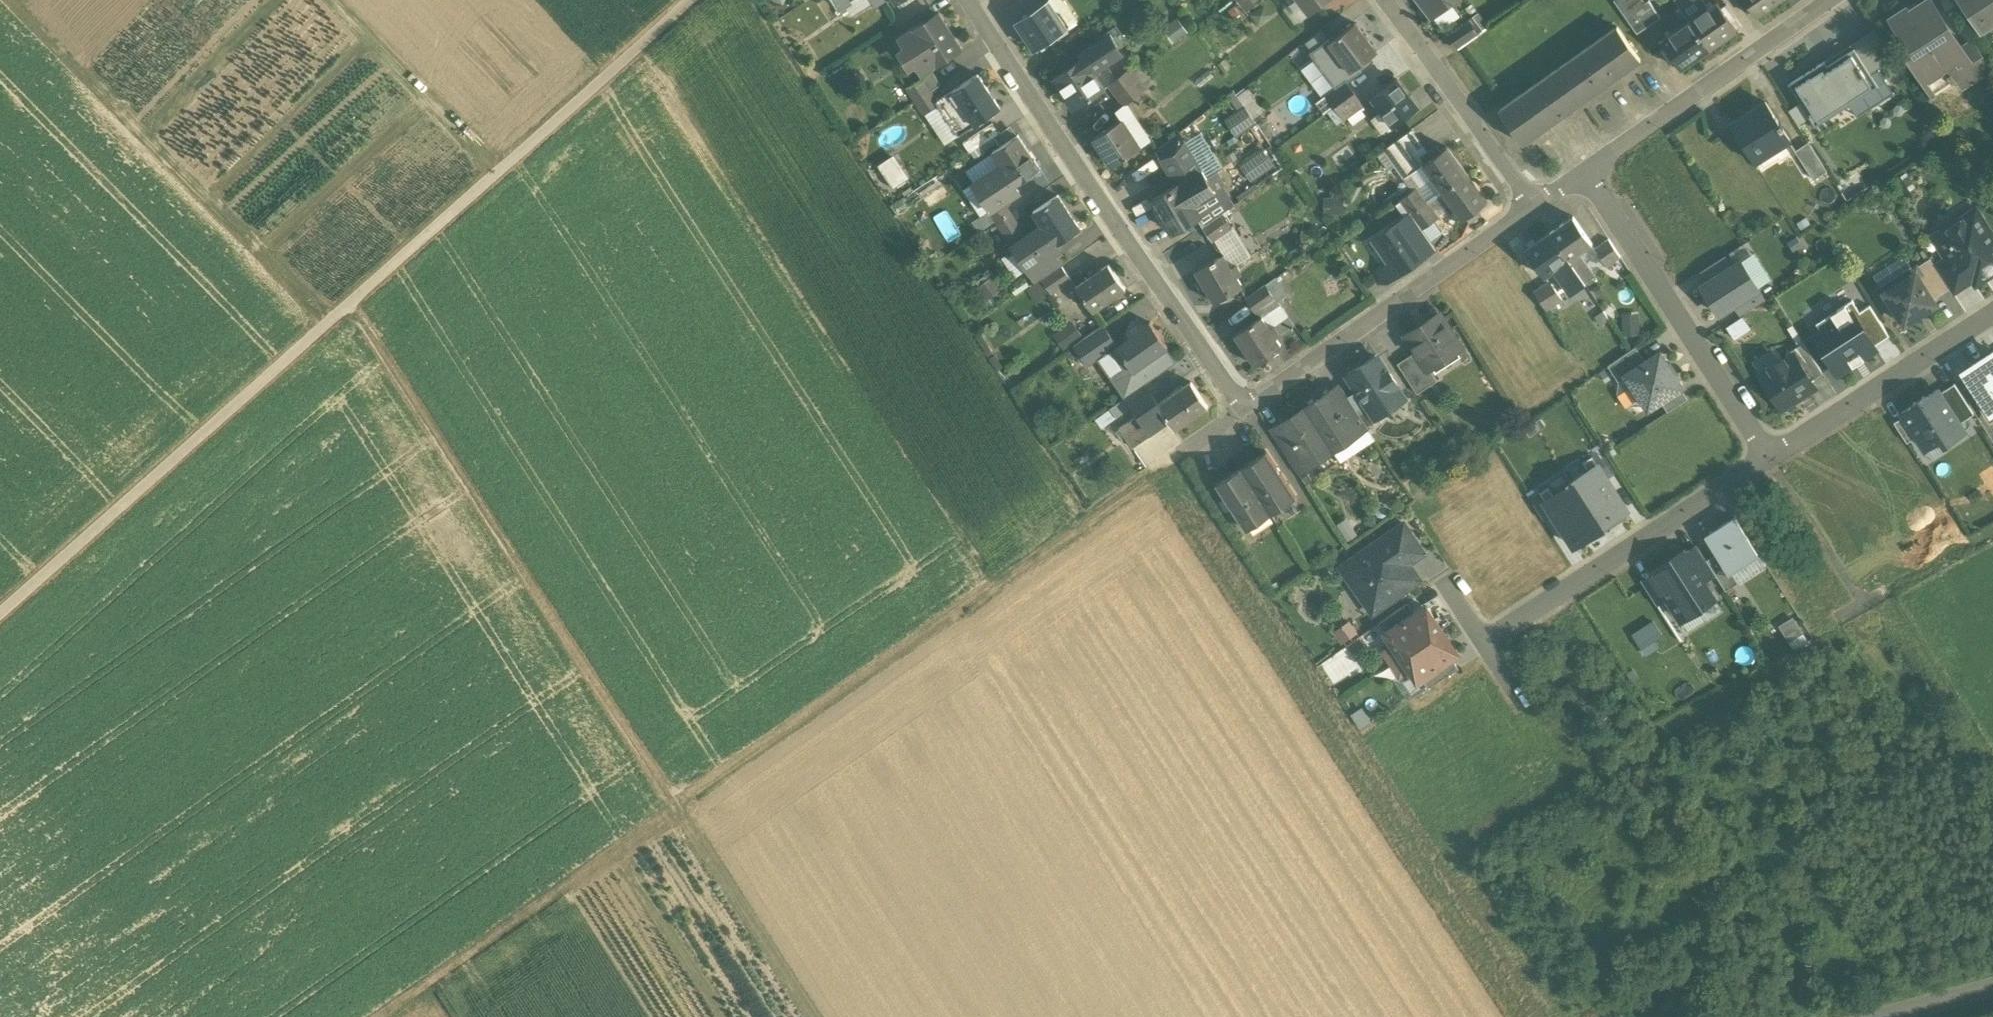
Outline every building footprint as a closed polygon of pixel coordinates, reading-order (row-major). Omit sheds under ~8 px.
[(844,12),(850,8),(854,15),(872,3),(870,0),(836,0),(844,12)] [(1078,21),(1064,0),(1049,0),(1048,2),(1065,29),(1078,21)] [(1236,2),(1244,13),(1261,0),(1238,0),(1237,1),(1236,2)] [(1291,4),(1301,18),(1308,13),(1309,15),(1328,0),(1296,0),(1291,4)] [(1431,17),(1454,0),(1418,0),(1431,17)] [(1642,0),(1614,0),(1637,33),(1660,16),(1649,0),(1644,3),(1642,0)] [(1676,2),(1689,20),(1708,7),(1703,0),(1679,0),(1676,2)] [(1746,0),(1738,0),(1745,10),(1751,6),(1746,0)] [(1751,6),(1757,15),(1778,0),(1746,0),(1751,6)] [(1929,0),(1927,0),(1908,12),(1906,9),(1889,20),(1906,46),(1904,48),(1904,50),(1904,52),(1905,55),(1907,56),(1909,57),(1911,57),(1914,56),(1915,54),(1918,58),(1910,63),(1932,96),(1955,81),(1951,76),(1964,68),(1972,81),(1989,70),(1972,43),(1961,50),(1949,31),(1943,35),(1937,27),(1943,23),(1940,17),(1937,19),(1935,16),(1937,14),(1929,0)] [(1981,31),(1992,24),(1992,0),(1960,0),(1981,31)] [(1708,7),(1689,20),(1708,48),(1736,29),(1730,20),(1721,7),(1717,1),(1708,7)] [(1048,2),(1017,21),(1035,48),(1065,29),(1048,2)] [(1735,16),(1726,4),(1721,7),(1730,20),(1735,16)] [(938,13),(913,29),(935,64),(960,48),(938,13)] [(1689,20),(1662,39),(1674,57),(1681,67),(1708,48),(1689,20)] [(1468,21),(1448,35),(1457,48),(1477,34),(1468,21)] [(1354,23),(1329,42),(1351,71),(1358,66),(1376,52),(1354,23)] [(1618,27),(1499,110),(1521,141),(1639,58),(1618,27)] [(935,64),(913,29),(897,39),(920,73),(935,64)] [(1322,31),(1305,44),(1312,52),(1328,40),(1329,40),(1322,31)] [(1855,51),(1870,75),(1895,60),(1879,36),(1855,51)] [(1104,37),(1078,53),(1082,58),(1084,57),(1093,70),(1116,56),(1104,37)] [(1347,83),(1362,72),(1358,66),(1351,71),(1329,42),(1328,40),(1312,52),(1310,54),(1336,89),(1346,81),(1347,83)] [(1666,46),(1661,49),(1669,61),(1674,57),(1666,46)] [(1788,85),(1809,118),(1827,107),(1831,113),(1861,94),(1860,92),(1875,83),(1870,75),(1855,51),(1854,49),(1827,66),(1824,62),(1788,85)] [(1082,58),(1054,77),(1075,108),(1104,88),(1093,70),(1084,57),(1082,58)] [(1137,62),(1129,69),(1137,79),(1145,73),(1137,62)] [(1129,69),(1108,84),(1117,95),(1137,79),(1129,69)] [(932,72),(907,88),(916,101),(930,92),(931,92),(941,85),(932,72)] [(1145,73),(1137,79),(1145,89),(1153,83),(1145,73)] [(978,75),(954,90),(975,123),(998,109),(978,75)] [(1137,79),(1117,95),(1125,105),(1145,89),(1137,79)] [(1396,79),(1371,98),(1393,127),(1417,109),(1396,79)] [(1336,89),(1325,96),(1333,107),(1354,92),(1347,83),(1346,81),(1336,89)] [(975,123),(954,90),(938,100),(959,133),(975,123)] [(1237,133),(1266,116),(1251,90),(1240,97),(1247,109),(1229,119),(1237,133)] [(931,92),(930,92),(916,101),(925,114),(939,105),(931,92)] [(1354,92),(1333,107),(1342,119),(1363,105),(1354,92)] [(1765,101),(1730,124),(1732,127),(1732,128),(1743,146),(1754,162),(1790,139),(1765,101)] [(1122,119),(1094,137),(1112,165),(1140,147),(1122,119)] [(993,123),(963,143),(970,152),(1000,133),(993,123)] [(1732,128),(1732,127),(1722,133),(1734,152),(1743,146),(1732,128)] [(1412,130),(1384,150),(1404,178),(1423,164),(1426,161),(1422,156),(1429,151),(1412,130)] [(1179,133),(1157,150),(1178,184),(1201,170),(1179,133)] [(1017,136),(993,152),(1001,164),(1015,185),(1039,169),(1017,136)] [(1810,145),(1797,154),(1813,179),(1827,171),(1810,145)] [(1429,151),(1422,156),(1426,161),(1440,151),(1436,146),(1429,151)] [(1426,161),(1423,164),(1443,191),(1467,173),(1447,146),(1440,151),(1426,161)] [(1260,152),(1244,164),(1253,177),(1270,165),(1260,152)] [(897,154),(881,166),(898,188),(913,176),(897,154)] [(1001,164),(972,183),(991,211),(1004,203),(1020,192),(1015,185),(1001,164)] [(1423,164),(1404,178),(1413,190),(1416,188),(1427,202),(1443,191),(1423,164)] [(1178,184),(1152,198),(1172,231),(1196,217),(1200,214),(1195,205),(1214,193),(1201,170),(1178,184)] [(1467,173),(1443,191),(1463,219),(1467,216),(1477,208),(1487,201),(1467,173)] [(1413,190),(1400,199),(1411,214),(1427,202),(1416,188),(1413,190)] [(1214,193),(1195,205),(1200,214),(1196,217),(1202,227),(1222,214),(1225,211),(1214,193)] [(1058,196),(1034,212),(1043,226),(1051,237),(1055,245),(1079,229),(1058,196)] [(1427,202),(1411,214),(1422,229),(1438,217),(1427,202)] [(991,211),(989,212),(996,222),(1010,213),(1004,203),(991,211)] [(1477,208),(1467,216),(1471,222),(1481,214),(1477,208)] [(1965,220),(1963,217),(1941,231),(1950,245),(1942,251),(1946,258),(1964,285),(1989,269),(1992,274),(1992,273),(1992,236),(1978,212),(1965,220)] [(1010,213),(996,222),(1009,243),(1023,233),(1010,213)] [(1222,214),(1202,227),(1212,241),(1232,228),(1222,214)] [(1422,229),(1411,214),(1400,221),(1421,251),(1432,244),(1422,229)] [(1592,243),(1573,216),(1550,233),(1568,259),(1578,253),(1592,243)] [(1400,221),(1374,239),(1391,263),(1373,276),(1376,282),(1388,281),(1424,256),(1421,251),(1400,221)] [(1043,226),(1013,246),(1037,282),(1041,279),(1061,265),(1054,256),(1060,252),(1055,245),(1051,237),(1043,226)] [(1550,233),(1525,250),(1544,276),(1559,266),(1568,259),(1550,233)] [(1609,239),(1594,249),(1607,266),(1620,257),(1609,239)] [(1594,276),(1578,253),(1568,259),(1584,282),(1594,276)] [(1224,254),(1195,270),(1214,303),(1243,286),(1237,276),(1232,267),(1224,254)] [(1882,289),(1913,269),(1904,255),(1873,275),(1882,289)] [(1725,256),(1701,271),(1708,281),(1732,266),(1725,256)] [(1930,258),(1913,269),(1915,272),(1932,299),(1949,289),(1935,266),(1930,258)] [(1946,258),(1935,266),(1949,289),(1952,293),(1964,285),(1946,258)] [(1568,259),(1559,266),(1564,273),(1559,276),(1569,291),(1570,292),(1571,292),(1584,282),(1568,259)] [(1708,281),(1701,286),(1719,314),(1733,305),(1758,289),(1740,261),(1708,281)] [(1236,264),(1232,267),(1237,276),(1242,273),(1236,264)] [(1061,265),(1041,279),(1051,293),(1071,279),(1061,265)] [(1109,266),(1077,286),(1093,310),(1124,289),(1109,266)] [(1913,269),(1882,289),(1884,293),(1915,272),(1913,269)] [(1915,272),(1884,293),(1904,324),(1935,304),(1932,299),(1915,272)] [(998,290),(990,278),(980,286),(988,298),(998,290)] [(1276,278),(1266,285),(1276,299),(1278,301),(1288,295),(1276,278)] [(1549,281),(1533,291),(1546,311),(1556,304),(1563,300),(1561,297),(1549,281)] [(1266,285),(1247,299),(1257,313),(1258,311),(1276,299),(1266,285)] [(1758,289),(1733,305),(1740,315),(1765,299),(1758,289)] [(1571,292),(1570,292),(1569,291),(1561,297),(1563,300),(1556,304),(1562,313),(1578,301),(1571,292)] [(1278,301),(1276,299),(1258,311),(1262,316),(1270,329),(1276,325),(1282,334),(1295,324),(1278,301)] [(1847,303),(1874,345),(1888,336),(1869,305),(1860,311),(1853,300),(1847,303)] [(1837,373),(1876,349),(1874,345),(1847,303),(1825,317),(1830,325),(1814,336),(1837,373)] [(1612,305),(1603,311),(1609,319),(1617,314),(1612,305)] [(1603,311),(1595,317),(1600,325),(1609,319),(1603,311)] [(1439,314),(1406,336),(1416,351),(1428,369),(1430,368),(1461,348),(1450,332),(1451,331),(1443,319),(1442,319),(1439,314)] [(1262,316),(1236,334),(1257,365),(1283,347),(1276,337),(1270,329),(1262,316)] [(1729,327),(1736,338),(1753,328),(1746,316),(1729,327)] [(1144,327),(1133,321),(1127,333),(1129,337),(1144,327)] [(1117,345),(1129,363),(1134,369),(1166,348),(1166,347),(1150,323),(1144,327),(1129,337),(1117,345)] [(1103,324),(1073,345),(1087,366),(1117,345),(1103,324)] [(1276,325),(1270,329),(1276,337),(1282,334),(1276,325)] [(1803,342),(1790,351),(1794,356),(1795,355),(1811,380),(1823,373),(1803,342)] [(1117,345),(1097,359),(1108,377),(1129,363),(1117,345)] [(1636,346),(1608,366),(1618,382),(1626,376),(1625,374),(1645,361),(1636,346)] [(1129,363),(1108,377),(1123,398),(1144,384),(1175,362),(1166,348),(1134,369),(1129,363)] [(1416,351),(1397,363),(1417,393),(1438,380),(1430,368),(1428,369),(1416,351)] [(1669,362),(1667,364),(1660,352),(1645,361),(1625,374),(1626,376),(1632,386),(1629,388),(1637,400),(1640,397),(1647,407),(1647,409),(1680,388),(1682,387),(1674,375),(1676,374),(1669,362)] [(1971,366),(1973,368),(1966,373),(1970,380),(1968,381),(1981,400),(1990,414),(1992,412),(1992,352),(1971,366)] [(1785,361),(1783,359),(1769,368),(1771,370),(1761,376),(1781,407),(1814,386),(1811,380),(1795,355),(1794,356),(1785,361)] [(1369,361),(1355,370),(1356,372),(1349,376),(1358,389),(1372,412),(1374,411),(1386,403),(1389,407),(1405,397),(1396,383),(1397,382),(1392,374),(1390,374),(1379,357),(1370,363),(1369,361)] [(1158,404),(1168,419),(1175,428),(1207,406),(1191,382),(1158,404)] [(1158,404),(1144,384),(1124,397),(1148,432),(1168,419),(1158,404)] [(1346,395),(1340,385),(1329,392),(1349,422),(1359,415),(1347,396),(1346,395)] [(1954,386),(1940,394),(1959,424),(1973,415),(1954,386)] [(1680,388),(1660,401),(1667,412),(1687,399),(1680,388)] [(1358,389),(1347,396),(1359,415),(1367,427),(1379,419),(1374,411),(1372,412),(1358,389)] [(1940,394),(1938,390),(1902,413),(1904,416),(1917,436),(1925,449),(1941,439),(1944,446),(1964,433),(1959,424),(1940,394)] [(1329,392),(1305,408),(1330,446),(1354,430),(1349,422),(1329,392)] [(1990,414),(1981,400),(1978,402),(1990,420),(1992,418),(1992,412),(1990,414)] [(1330,446),(1305,408),(1281,423),(1301,453),(1300,453),(1306,462),(1330,446)] [(1979,415),(1969,419),(1974,434),(1984,430),(1979,415)] [(1907,442),(1917,436),(1904,416),(1894,422),(1907,442)] [(1300,453),(1301,453),(1281,423),(1270,431),(1290,460),(1300,453)] [(1297,496),(1267,450),(1241,467),(1271,513),(1297,496)] [(1571,484),(1599,527),(1626,510),(1591,457),(1583,462),(1588,471),(1570,482),(1571,484)] [(1241,467),(1217,483),(1226,497),(1219,501),(1226,512),(1232,507),(1246,529),(1271,513),(1241,467)] [(1574,546),(1600,529),(1599,527),(1571,484),(1554,495),(1548,487),(1540,492),(1574,546)] [(1736,518),(1707,536),(1718,552),(1719,555),(1729,570),(1730,570),(1757,552),(1736,518)] [(1424,552),(1404,523),(1387,534),(1407,564),(1408,564),(1424,552)] [(1407,564),(1387,534),(1340,567),(1372,613),(1410,586),(1408,564),(1407,564)] [(1706,560),(1704,556),(1698,547),(1686,555),(1703,580),(1714,572),(1706,560)] [(1686,555),(1685,552),(1684,551),(1651,573),(1653,576),(1666,596),(1680,618),(1714,597),(1703,580),(1686,555)] [(1719,555),(1718,552),(1706,560),(1714,572),(1726,590),(1738,582),(1730,570),(1729,570),(1719,555)] [(1666,596),(1653,576),(1643,583),(1656,603),(1666,596)] [(1408,602),(1379,623),(1385,633),(1415,613),(1408,602)] [(1415,613),(1385,633),(1393,644),(1401,657),(1441,630),(1425,606),(1415,613)] [(1782,623),(1794,648),(1810,641),(1798,616),(1782,623)] [(1649,655),(1661,647),(1657,640),(1666,635),(1657,620),(1635,633),(1649,655)] [(1441,630),(1401,657),(1410,669),(1417,681),(1422,678),(1452,658),(1457,654),(1441,630)] [(1393,644),(1383,651),(1391,664),(1401,657),(1393,644)] [(1410,669),(1401,657),(1391,664),(1400,676),(1410,669)] [(1452,658),(1422,678),(1428,688),(1458,668),(1452,658)]
